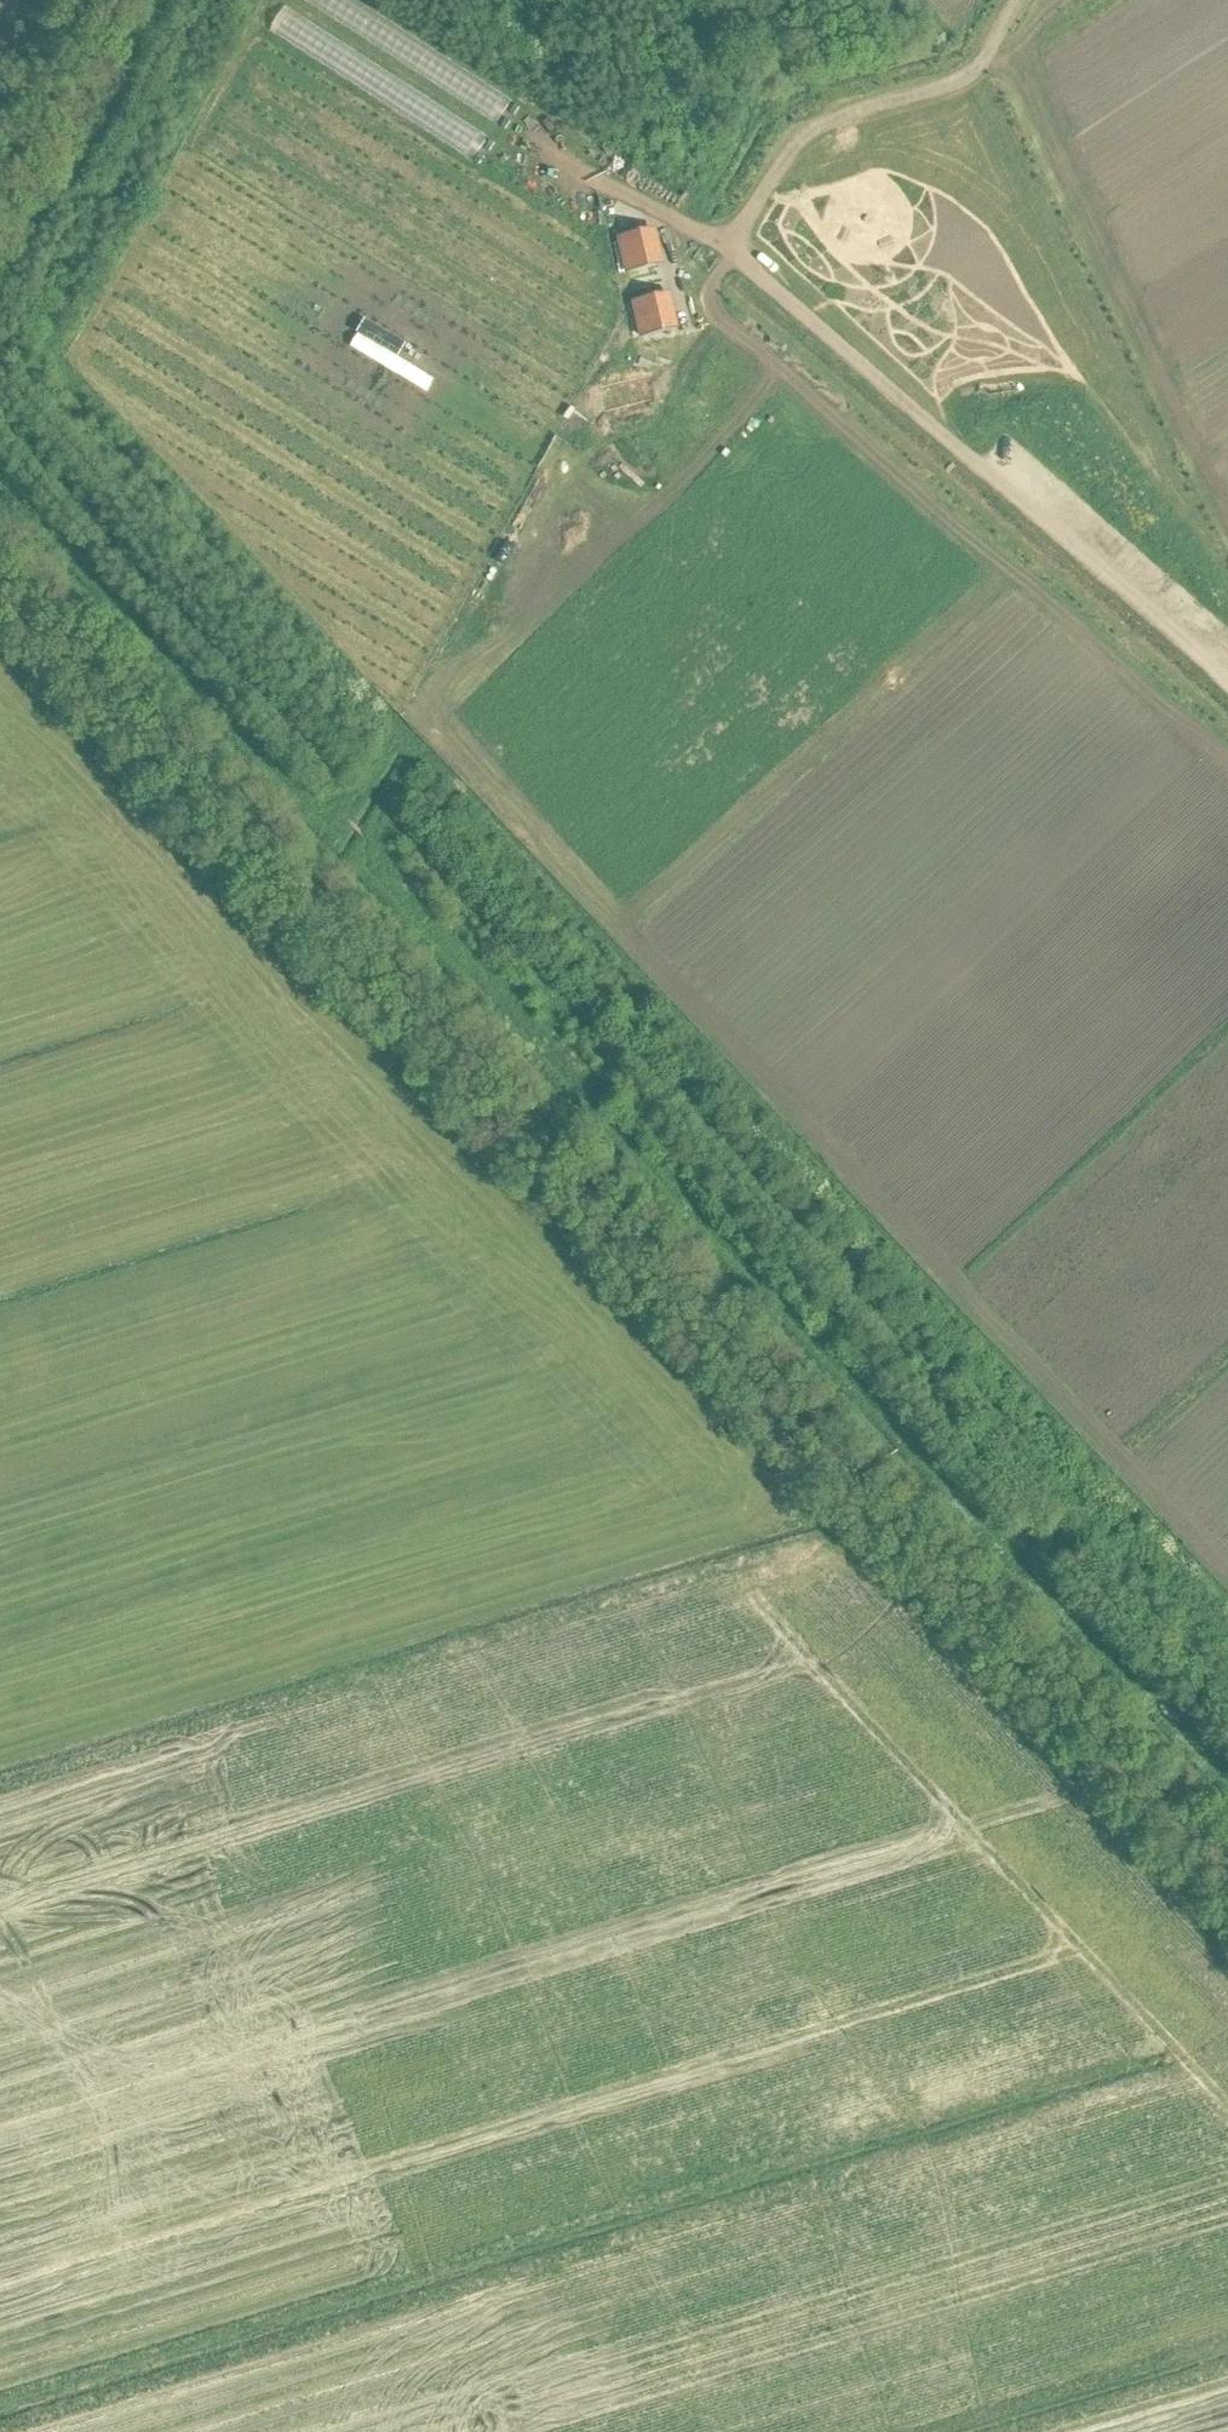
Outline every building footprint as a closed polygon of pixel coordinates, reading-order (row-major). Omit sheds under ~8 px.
[(650,230),(620,237),(628,274),(658,268),(650,230)] [(668,297),(638,303),(645,340),(675,334),(668,297)]
